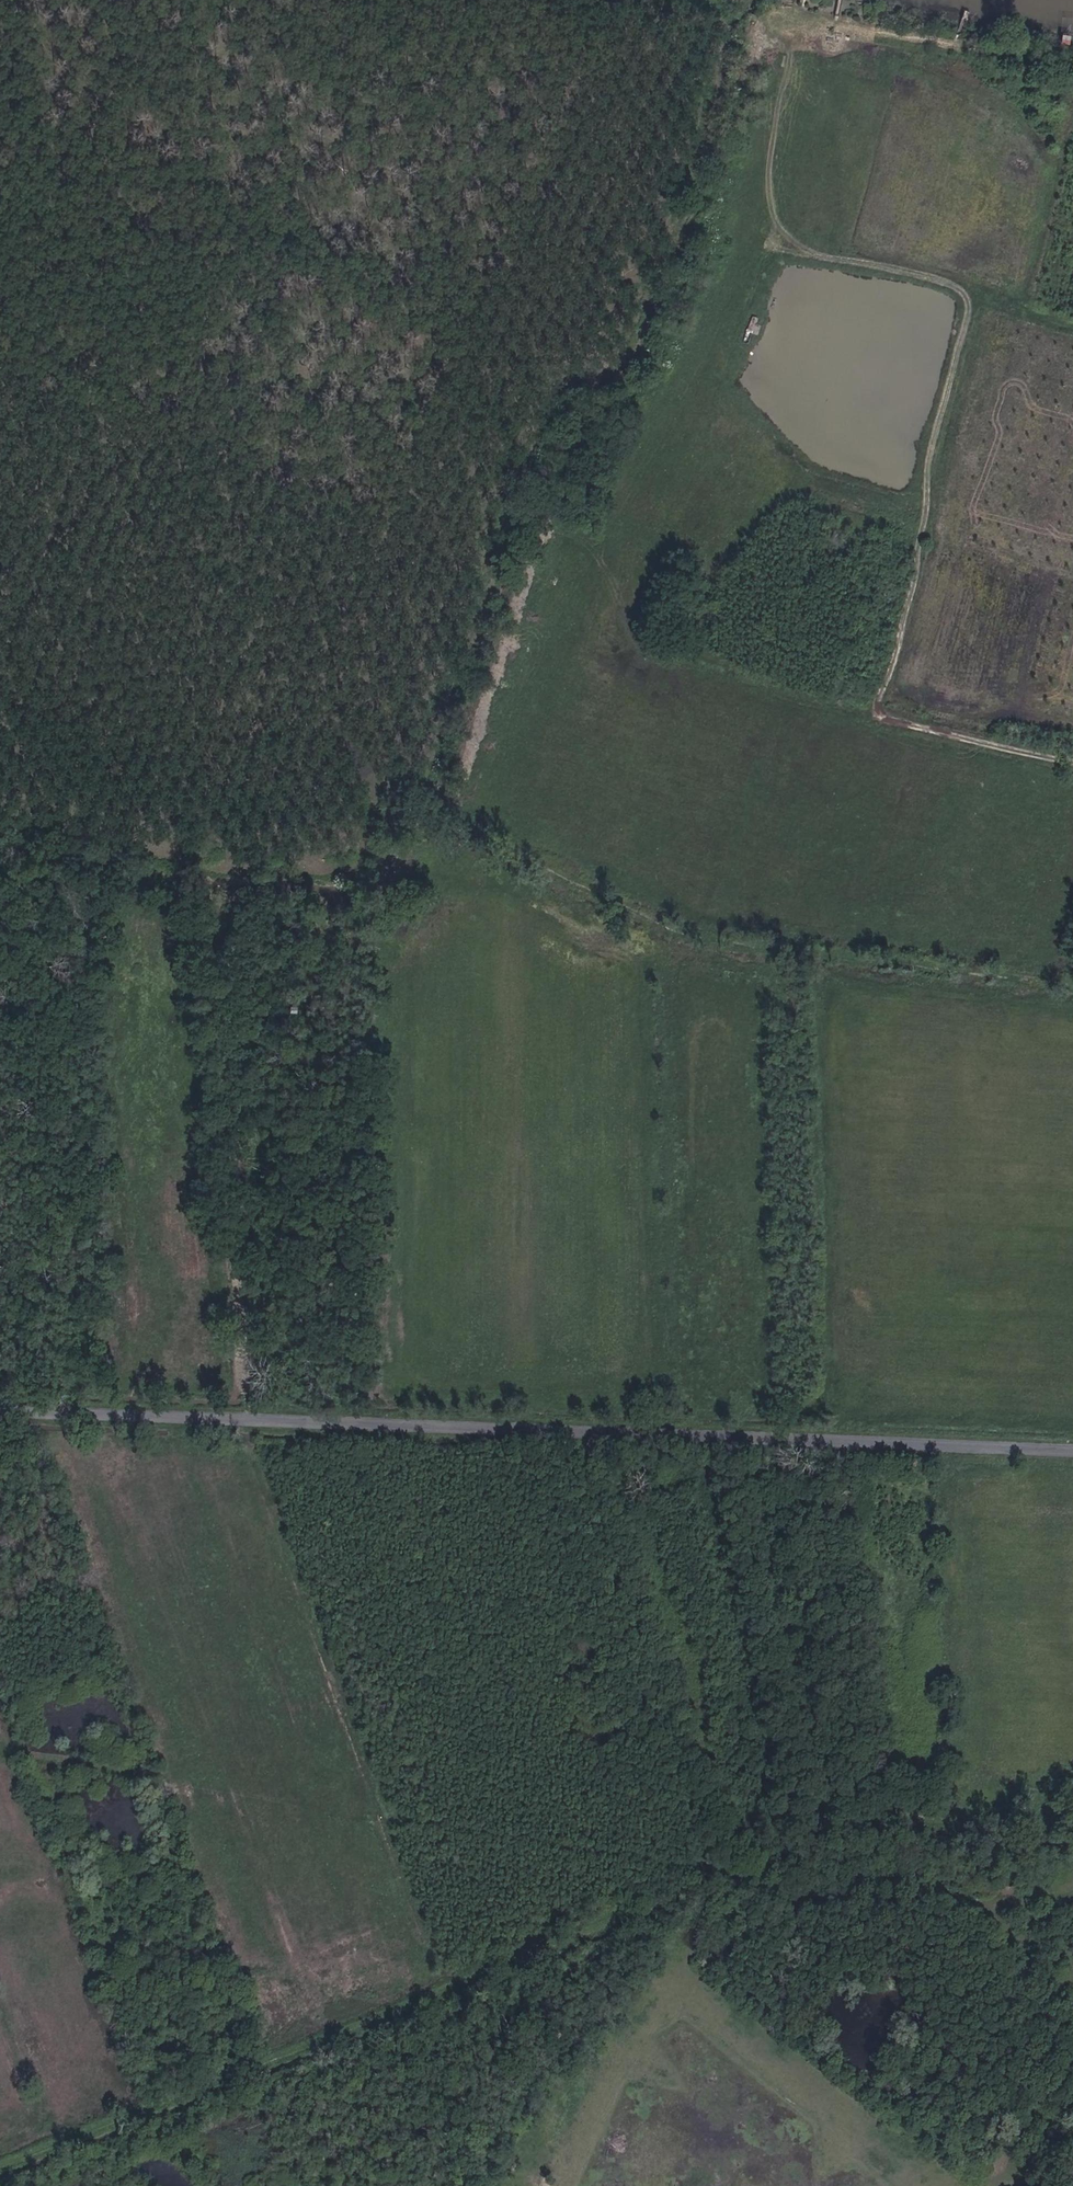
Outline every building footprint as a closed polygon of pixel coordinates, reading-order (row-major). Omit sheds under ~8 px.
[(748,328),(755,331),(760,318),(753,316),(748,328)]
